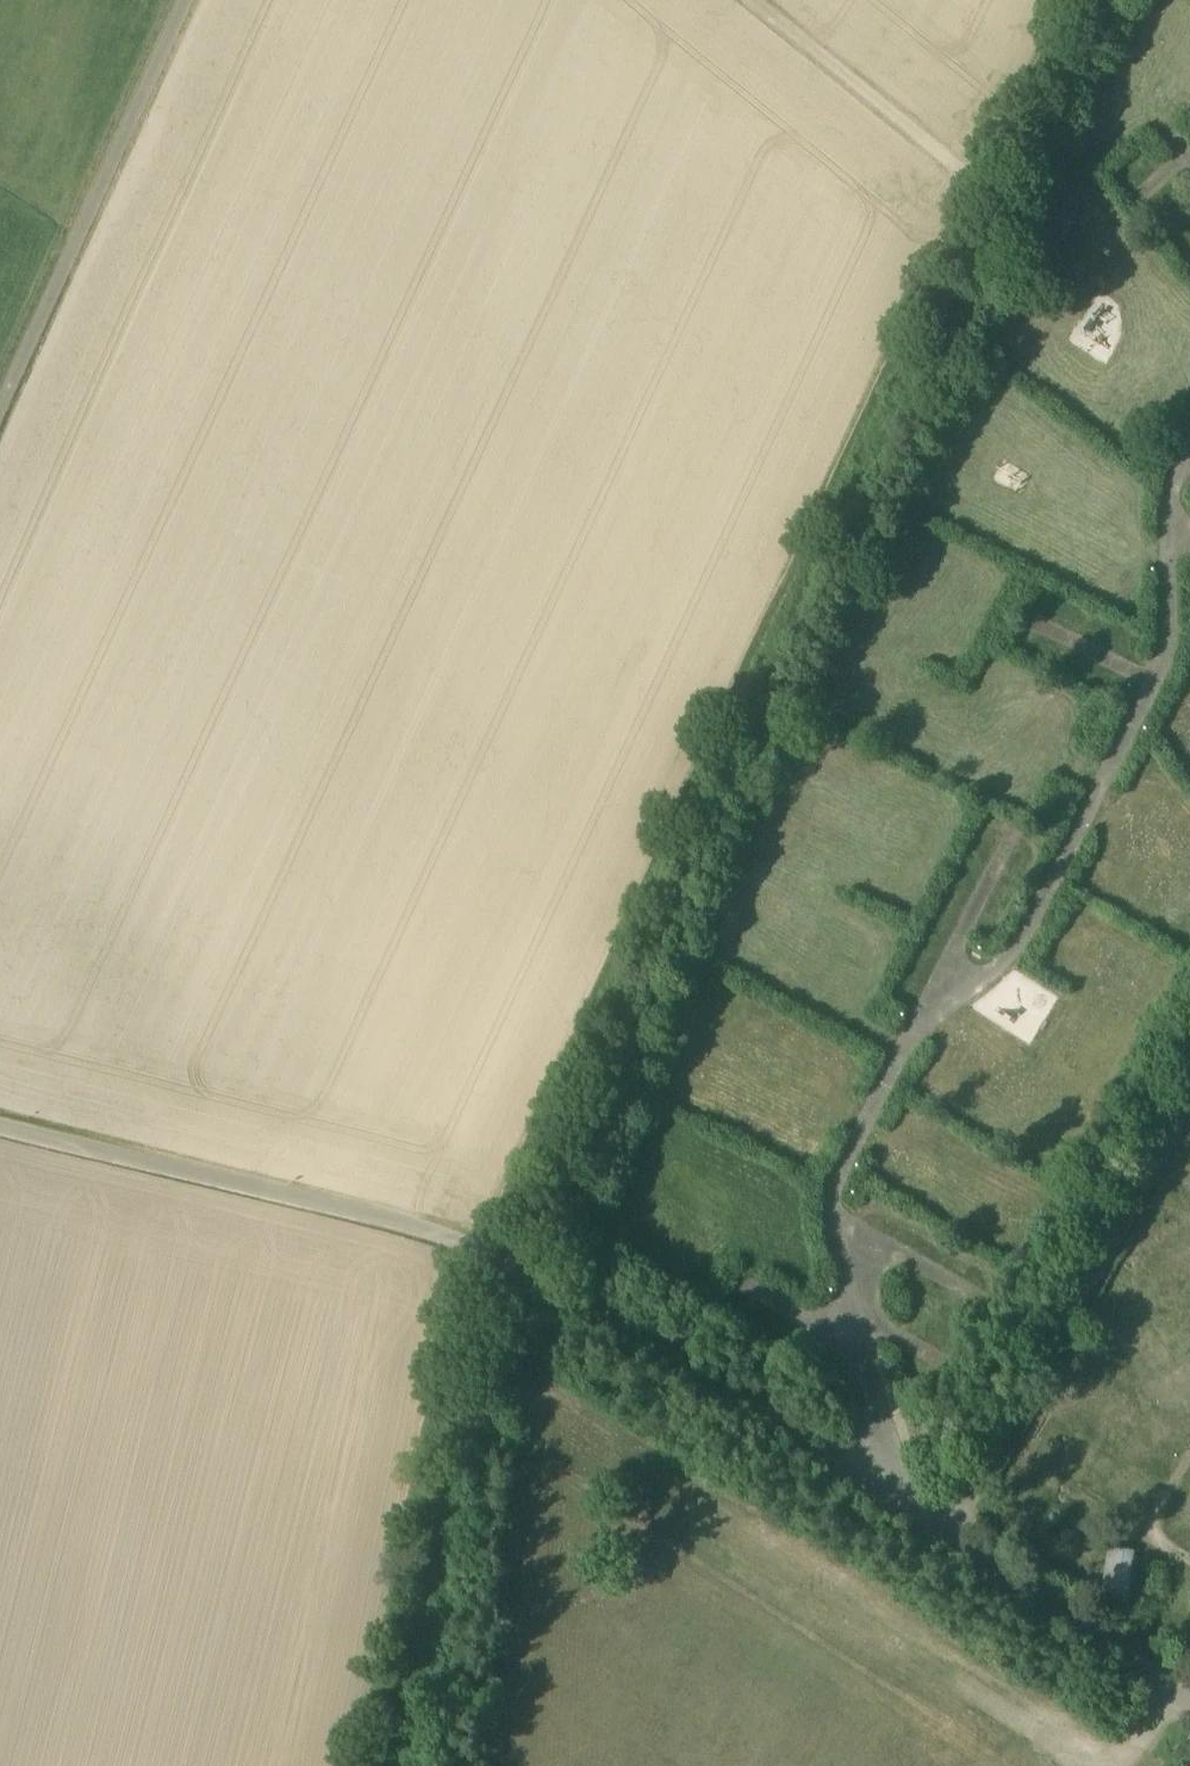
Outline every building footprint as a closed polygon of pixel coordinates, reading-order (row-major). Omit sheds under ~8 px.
[(1131,1603),(1132,1549),(1104,1549),(1103,1603),(1131,1603)]
